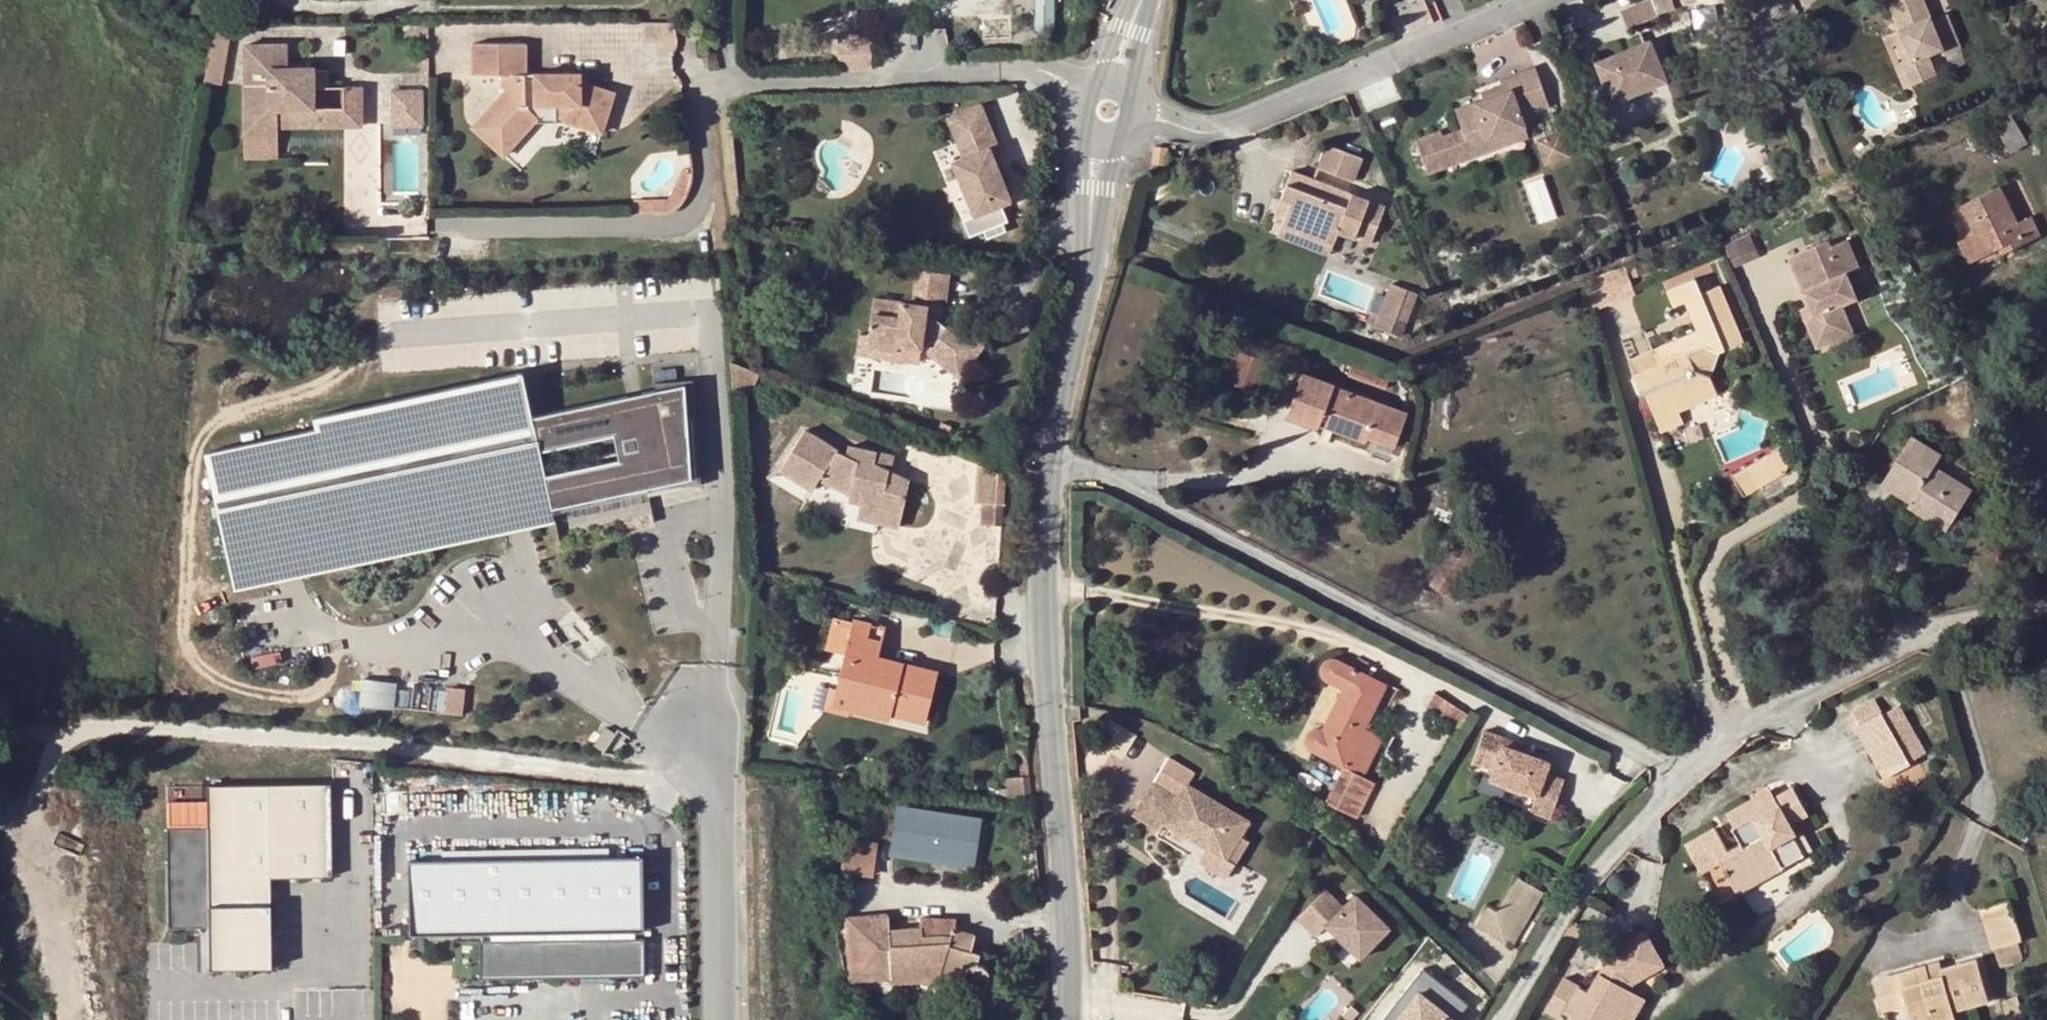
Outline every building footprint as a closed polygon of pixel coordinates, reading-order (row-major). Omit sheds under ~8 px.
[(1057,0),(1040,0),(1040,23),(1057,23),(1057,0)] [(1656,0),(1651,0),(1624,11),(1631,28),(1662,15),(1656,0)] [(1662,15),(1681,7),(1678,0),(1656,0),(1662,15)] [(1904,30),(1908,41),(1902,43),(1910,63),(1906,65),(1914,87),(1940,77),(1933,54),(1948,48),(1951,56),(1968,50),(1954,15),(1937,21),(1929,0),(1892,0),(1904,30)] [(233,28),(210,28),(205,62),(226,65),(233,28)] [(1908,41),(1904,30),(1889,37),(1908,89),(1914,87),(1906,65),(1910,63),(1902,43),(1908,41)] [(834,35),(835,71),(870,69),(868,33),(834,35)] [(1671,78),(1655,39),(1598,62),(1614,102),(1671,78)] [(524,42),(478,44),(480,75),(502,75),(502,92),(507,101),(472,133),(497,163),(539,118),(530,105),(562,106),(558,117),(598,131),(613,93),(588,83),(558,82),(558,75),(524,76),(524,42)] [(282,133),(282,125),(348,124),(348,95),(360,95),(360,86),(331,86),(331,67),(292,67),(291,44),(250,44),(251,133),(282,133)] [(480,75),(478,44),(470,44),(470,75),(480,75)] [(226,65),(205,62),(201,82),(222,84),(226,65)] [(1504,78),(1505,85),(1507,91),(1486,98),(1459,108),(1466,128),(1446,135),(1444,129),(1419,138),(1430,171),(1456,162),(1454,157),(1473,149),(1475,155),(1496,148),(1493,138),(1528,125),(1525,114),(1552,104),(1539,66),(1504,78)] [(348,95),(348,124),(365,124),(365,85),(360,86),(360,95),(348,95)] [(1507,91),(1505,85),(1484,91),(1486,98),(1507,91)] [(422,125),(422,90),(392,91),(392,126),(422,125)] [(944,116),(954,139),(968,134),(974,149),(960,156),(949,160),(971,213),(1007,198),(986,145),(994,142),(978,102),(944,116)] [(2029,143),(2011,114),(1995,124),(2012,152),(2029,143)] [(1531,135),(1528,125),(1493,138),(1496,148),(1531,135)] [(968,134),(954,139),(960,156),(974,149),(968,134)] [(1566,134),(1541,142),(1549,164),(1573,155),(1566,134)] [(1366,158),(1331,145),(1322,167),(1356,181),(1366,158)] [(1171,164),(1173,146),(1162,146),(1160,163),(1171,164)] [(667,198),(635,199),(635,212),(668,212),(673,210),(679,204),(682,199),(687,190),(690,180),(691,174),(690,172),(682,168),(667,198)] [(1295,171),(1284,198),(1294,203),(1288,219),(1285,225),(1336,245),(1341,232),(1373,245),(1388,208),(1295,171)] [(2009,244),(2012,250),(2042,236),(2033,215),(2018,223),(2000,186),(1962,204),(1976,233),(1987,255),(2000,249),(2009,244)] [(1294,203),(1284,198),(1277,214),(1288,219),(1294,203)] [(788,216),(787,230),(803,232),(804,219),(788,216)] [(1332,255),(1336,245),(1285,225),(1282,235),(1332,255)] [(1987,255),(1976,233),(1959,241),(1969,263),(1987,255)] [(1750,236),(1728,245),(1736,264),(1758,255),(1750,236)] [(1816,335),(1851,321),(1844,303),(1860,296),(1851,270),(1861,265),(1849,236),(1833,244),(1831,238),(1791,253),(1812,303),(1804,307),(1816,335)] [(2003,255),(2012,250),(2009,244),(2000,249),(2003,255)] [(1644,261),(1648,271),(1661,266),(1657,256),(1644,261)] [(1627,268),(1631,278),(1645,273),(1641,262),(1627,268)] [(1624,264),(1583,280),(1594,310),(1635,295),(1624,264)] [(910,303),(899,302),(898,317),(869,313),(866,334),(865,344),(894,349),(895,337),(920,340),(932,343),(928,355),(958,376),(979,346),(961,332),(960,335),(946,325),(940,332),(922,319),(925,300),(942,301),(946,273),(914,269),(910,303)] [(1670,285),(1677,300),(1698,292),(1711,323),(1704,326),(1703,324),(1689,330),(1653,345),(1661,362),(1639,370),(1635,371),(1644,391),(1647,390),(1654,406),(1676,397),(1681,408),(1720,391),(1712,371),(1721,348),(1745,337),(1720,281),(1704,288),(1697,273),(1670,285)] [(1419,293),(1390,282),(1372,327),(1402,338),(1419,293)] [(1698,292),(1677,300),(1689,330),(1703,324),(1704,326),(1711,323),(1698,292)] [(898,317),(899,302),(871,298),(869,313),(898,317)] [(1855,331),(1851,321),(1816,335),(1820,344),(1855,331)] [(1661,362),(1653,345),(1645,326),(1624,335),(1639,370),(1661,362)] [(917,362),(920,340),(895,337),(894,349),(865,344),(866,334),(856,332),(854,352),(917,362)] [(1267,364),(1236,352),(1226,379),(1257,391),(1267,364)] [(655,387),(532,416),(523,372),(315,417),(317,428),(207,452),(234,580),(275,571),(271,551),(302,545),(307,564),(499,523),(495,504),(524,497),(529,517),(651,490),(648,479),(663,475),(664,485),(703,481),(693,376),(654,379),(655,387)] [(1287,413),(1318,425),(1323,413),(1337,418),(1335,422),(1368,436),(1379,405),(1331,387),(1332,385),(1302,373),(1287,413)] [(773,385),(744,374),(746,401),(764,408),(773,385)] [(1685,418),(1681,408),(1676,397),(1654,406),(1664,427),(1685,418)] [(1379,405),(1368,436),(1396,446),(1407,416),(1379,405)] [(1323,413),(1318,425),(1366,444),(1368,436),(1335,422),(1337,418),(1323,413)] [(1912,437),(1883,483),(1912,502),(1915,498),(1952,521),(1971,490),(1934,467),(1941,455),(1912,437)] [(819,441),(794,482),(825,502),(832,491),(864,506),(862,512),(875,515),(894,520),(891,535),(913,539),(923,492),(903,483),(904,480),(889,474),(891,464),(862,458),(860,468),(850,464),(851,462),(819,441)] [(1783,445),(1730,475),(1742,497),(1784,472),(1791,457),(1783,445)] [(907,468),(891,464),(889,474),(904,480),(907,468)] [(1004,481),(976,469),(974,508),(980,508),(978,529),(1000,531),(1000,522),(1004,481)] [(495,504),(499,523),(529,517),(524,497),(495,504)] [(1947,531),(1952,521),(1915,498),(1912,502),(1909,508),(1947,531)] [(894,520),(875,515),(871,530),(891,535),(894,520)] [(271,551),(275,571),(307,564),(302,545),(271,551)] [(852,623),(834,618),(826,648),(844,652),(852,623)] [(852,623),(844,652),(835,688),(832,703),(850,707),(890,717),(891,714),(925,722),(938,671),(879,656),(886,627),(852,619),(852,623)] [(1339,767),(1360,778),(1380,741),(1363,731),(1386,687),(1334,658),(1328,657),(1322,659),(1319,662),(1316,667),(1317,676),(1322,682),(1340,691),(1322,727),(1314,726),(1308,728),(1302,735),(1301,743),(1305,749),(1339,767)] [(364,677),(363,706),(400,707),(400,677),(364,677)] [(467,710),(467,685),(449,685),(448,710),(467,710)] [(832,703),(835,688),(829,687),(823,709),(848,716),(850,707),(832,703)] [(1425,712),(1456,729),(1464,714),(1431,697),(1425,712)] [(1909,761),(1882,717),(1873,703),(1852,713),(1860,725),(1853,731),(1886,781),(1910,766),(1909,761)] [(1894,708),(1882,717),(1909,761),(1924,753),(1894,708)] [(614,734),(605,727),(594,744),(603,750),(614,734)] [(1504,737),(1483,729),(1472,761),(1492,768),(1489,778),(1535,795),(1530,811),(1549,819),(1564,779),(1545,772),(1549,761),(1520,751),(1501,744),(1504,737)] [(1523,743),(1504,737),(1501,744),(1520,751),(1523,743)] [(1371,783),(1360,778),(1339,767),(1321,802),(1352,819),(1371,783)] [(1027,776),(1006,778),(1007,800),(1029,799),(1027,776)] [(1161,822),(1177,796),(1152,781),(1131,816),(1156,830),(1161,822)] [(331,782),(208,785),(208,826),(167,827),(169,925),(209,926),(211,967),(272,966),(270,877),(333,875),(331,782)] [(1249,820),(1185,782),(1177,796),(1161,822),(1174,830),(1172,835),(1180,839),(1183,834),(1225,859),(1249,820)] [(1720,868),(1732,886),(1775,862),(1780,873),(1803,859),(1793,840),(1799,838),(1792,826),(1806,818),(1791,790),(1775,799),(1777,805),(1758,815),(1751,802),(1724,816),(1741,844),(1726,853),(1716,829),(1685,844),(1701,877),(1720,868)] [(1769,792),(1751,802),(1758,815),(1777,805),(1775,799),(1769,792)] [(986,816),(911,806),(906,845),(981,854),(986,816)] [(889,843),(846,837),(841,871),(885,876),(889,843)] [(642,857),(409,860),(409,934),(643,930),(642,857)] [(1775,862),(1732,886),(1739,896),(1780,873),(1775,862)] [(1535,889),(1517,879),(1495,912),(1484,907),(1473,925),(1502,942),(1505,937),(1535,889)] [(1389,927),(1355,895),(1345,905),(1327,887),(1296,919),(1314,937),(1326,924),(1359,957),(1389,927)] [(1544,894),(1535,889),(1505,937),(1515,943),(1544,894)] [(2005,903),(1981,910),(1993,950),(2016,943),(2005,903)] [(918,919),(918,928),(919,942),(952,941),(953,930),(953,917),(918,919)] [(887,918),(847,923),(853,982),(891,978),(894,985),(936,983),(941,972),(964,977),(964,981),(965,985),(969,988),(976,989),(980,989),(986,986),(989,979),(988,970),(985,966),(980,964),(975,963),(977,956),(970,953),(975,936),(953,930),(952,941),(919,942),(918,928),(887,930),(887,918)] [(1581,931),(1570,925),(1563,938),(1573,943),(1581,931)] [(1594,993),(1590,990),(1565,976),(1545,1011),(1562,1019),(1563,1019),(1567,1012),(1582,1019),(1633,1019),(1645,999),(1630,990),(1634,982),(1635,982),(1664,966),(1645,931),(1626,942),(1628,947),(1631,951),(1612,962),(1594,993)] [(643,938),(479,942),(480,977),(645,975),(643,938)] [(1608,959),(1590,990),(1594,993),(1612,962),(1631,951),(1628,947),(1608,959)] [(1871,982),(1881,1016),(1905,1009),(1909,1019),(1952,1019),(1950,1012),(1964,1009),(1967,1011),(1988,1006),(1974,960),(1940,970),(1942,976),(1933,978),(1929,965),(1871,982)] [(1422,968),(1401,995),(1404,998),(1399,1005),(1395,1002),(1381,1019),(1456,1019),(1468,1004),(1422,968)] [(1648,983),(1645,977),(1635,982),(1639,988),(1648,983)] [(1404,998),(1401,995),(1395,1002),(1399,1005),(1404,998)] [(2001,1001),(2008,1019),(2025,1019),(2016,995),(2001,1001)]
